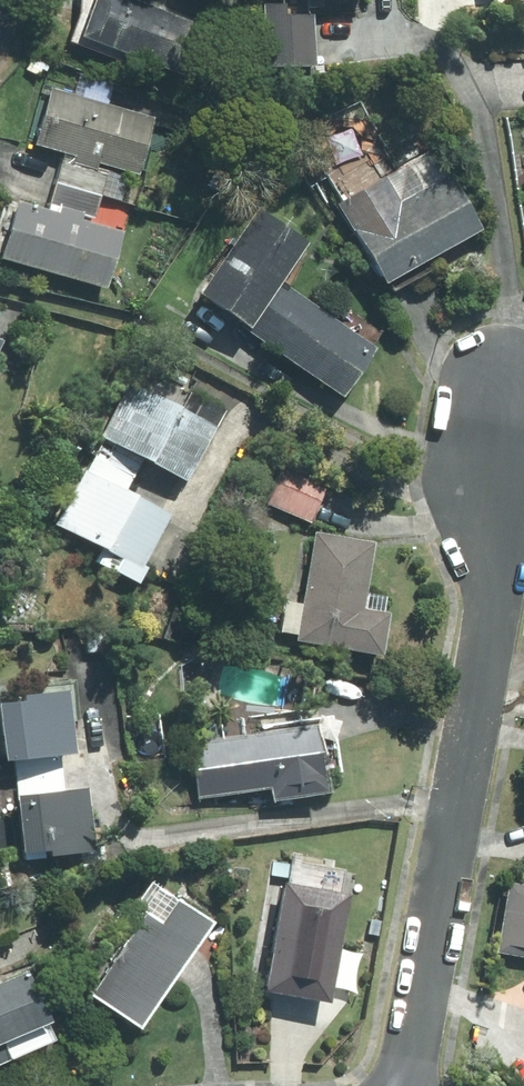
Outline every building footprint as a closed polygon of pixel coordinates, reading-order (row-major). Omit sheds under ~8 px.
[(200,23),(143,0),(90,0),(78,31),(181,72),(200,23)] [(264,66),(315,65),(313,14),(284,15),(284,3),(262,4),(264,66)] [(54,182),(99,195),(106,171),(95,168),(97,162),(137,174),(154,119),(50,88),(33,145),(73,157),(72,162),(62,158),(54,182)] [(381,281),(476,227),(446,173),(398,199),(384,173),(336,200),(381,281)] [(99,195),(54,182),(47,210),(16,200),(0,256),(0,258),(103,289),(120,232),(80,219),(82,215),(92,219),(99,195)] [(195,296),(341,391),(373,342),(278,280),(304,241),(253,208),(195,296)] [(123,382),(93,437),(178,482),(216,410),(182,392),(173,409),(123,382)] [(263,505),(306,523),(325,479),(281,461),(263,505)] [(161,513),(76,470),(48,525),(96,549),(89,562),(131,583),(140,566),(135,563),(161,513)] [(368,541),(309,531),(290,640),(373,655),(381,612),(356,608),(368,541)] [(67,753),(61,689),(12,694),(12,699),(0,700),(0,760),(67,753)] [(315,790),(304,724),(184,743),(193,797),(260,787),(262,799),(315,790)] [(80,788),(7,794),(12,852),(36,850),(37,855),(86,850),(80,788)] [(340,893),(275,881),(255,991),(319,1002),(340,893)] [(490,952),(523,958),(523,886),(502,882),(490,952)] [(129,1028),(203,921),(171,899),(155,922),(140,912),(83,996),(129,1028)] [(42,1021),(20,972),(0,980),(0,1039),(42,1021)]
